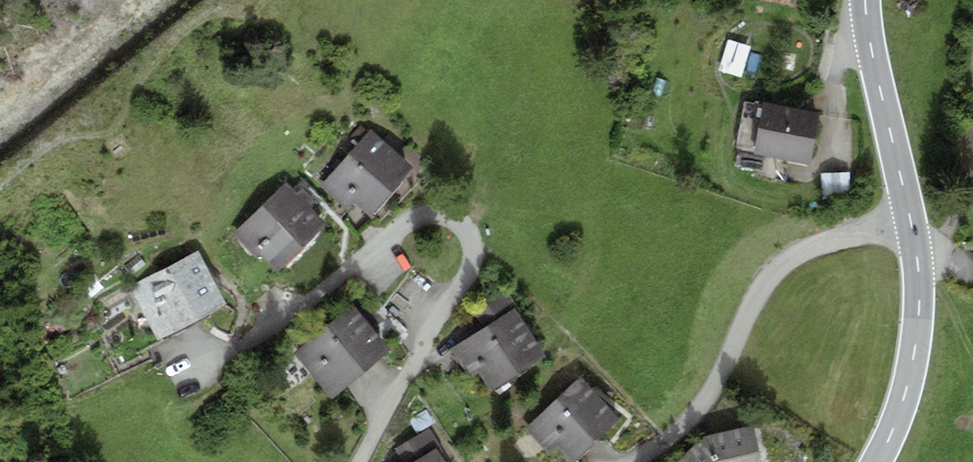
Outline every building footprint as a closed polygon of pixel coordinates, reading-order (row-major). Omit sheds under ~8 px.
[(727,46),(720,68),(741,74),(747,52),(727,46)] [(734,148),(808,162),(817,112),(763,102),(762,104),(743,101),(734,148)] [(371,129),(320,186),(347,210),(354,202),(369,216),(413,166),(371,129)] [(850,173),(821,174),(822,200),(851,199),(850,173)] [(261,254),(277,271),(327,224),(310,205),(313,202),(291,178),(232,233),(256,259),(261,254)] [(198,251),(164,269),(193,322),(226,304),(198,251)] [(164,269),(130,287),(159,340),(193,322),(164,269)] [(78,288),(86,299),(104,288),(96,276),(78,288)] [(484,328),(451,348),(470,378),(479,373),(489,390),(543,356),(501,290),(471,308),(484,328)] [(292,351),(331,398),(391,347),(352,301),(292,351)] [(524,429),(549,455),(557,447),(572,461),(573,461),(619,417),(579,376),(524,429)] [(427,410),(410,418),(417,431),(433,422),(427,410)] [(753,426),(702,437),(676,461),(761,461),(753,426)] [(426,429),(394,449),(403,461),(446,461),(426,429)]
